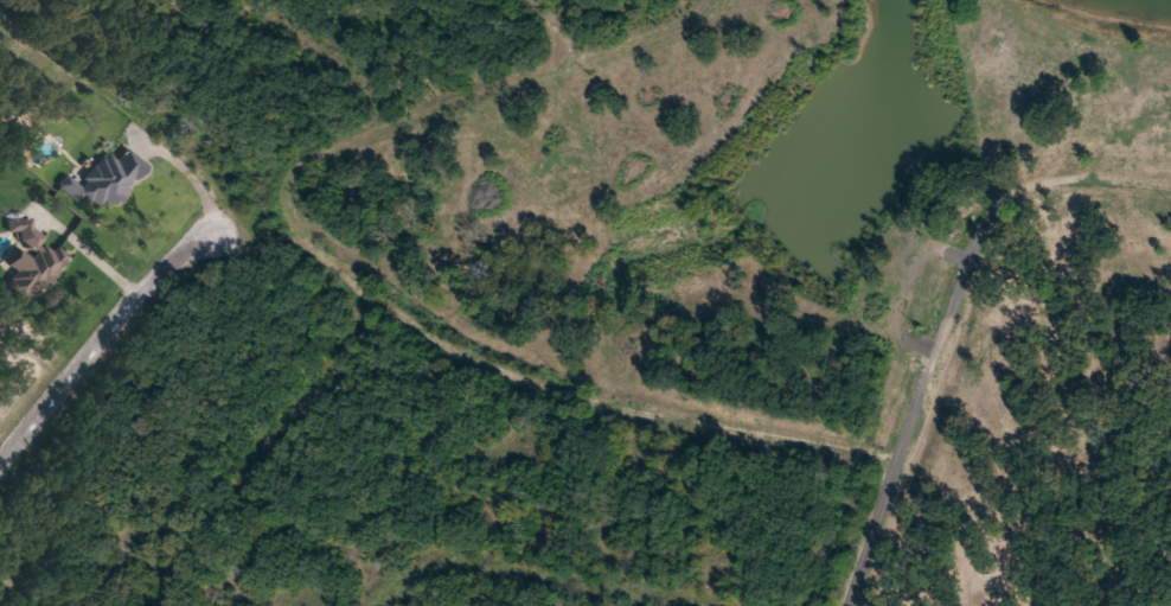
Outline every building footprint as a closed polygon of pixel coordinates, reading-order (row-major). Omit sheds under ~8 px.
[(105,212),(84,197),(79,204),(56,186),(65,174),(78,184),(105,149),(117,158),(124,148),(143,164),(105,212)] [(71,256),(37,293),(18,276),(20,274),(7,262),(18,249),(28,257),(37,249),(12,225),(24,212),(71,256)]
